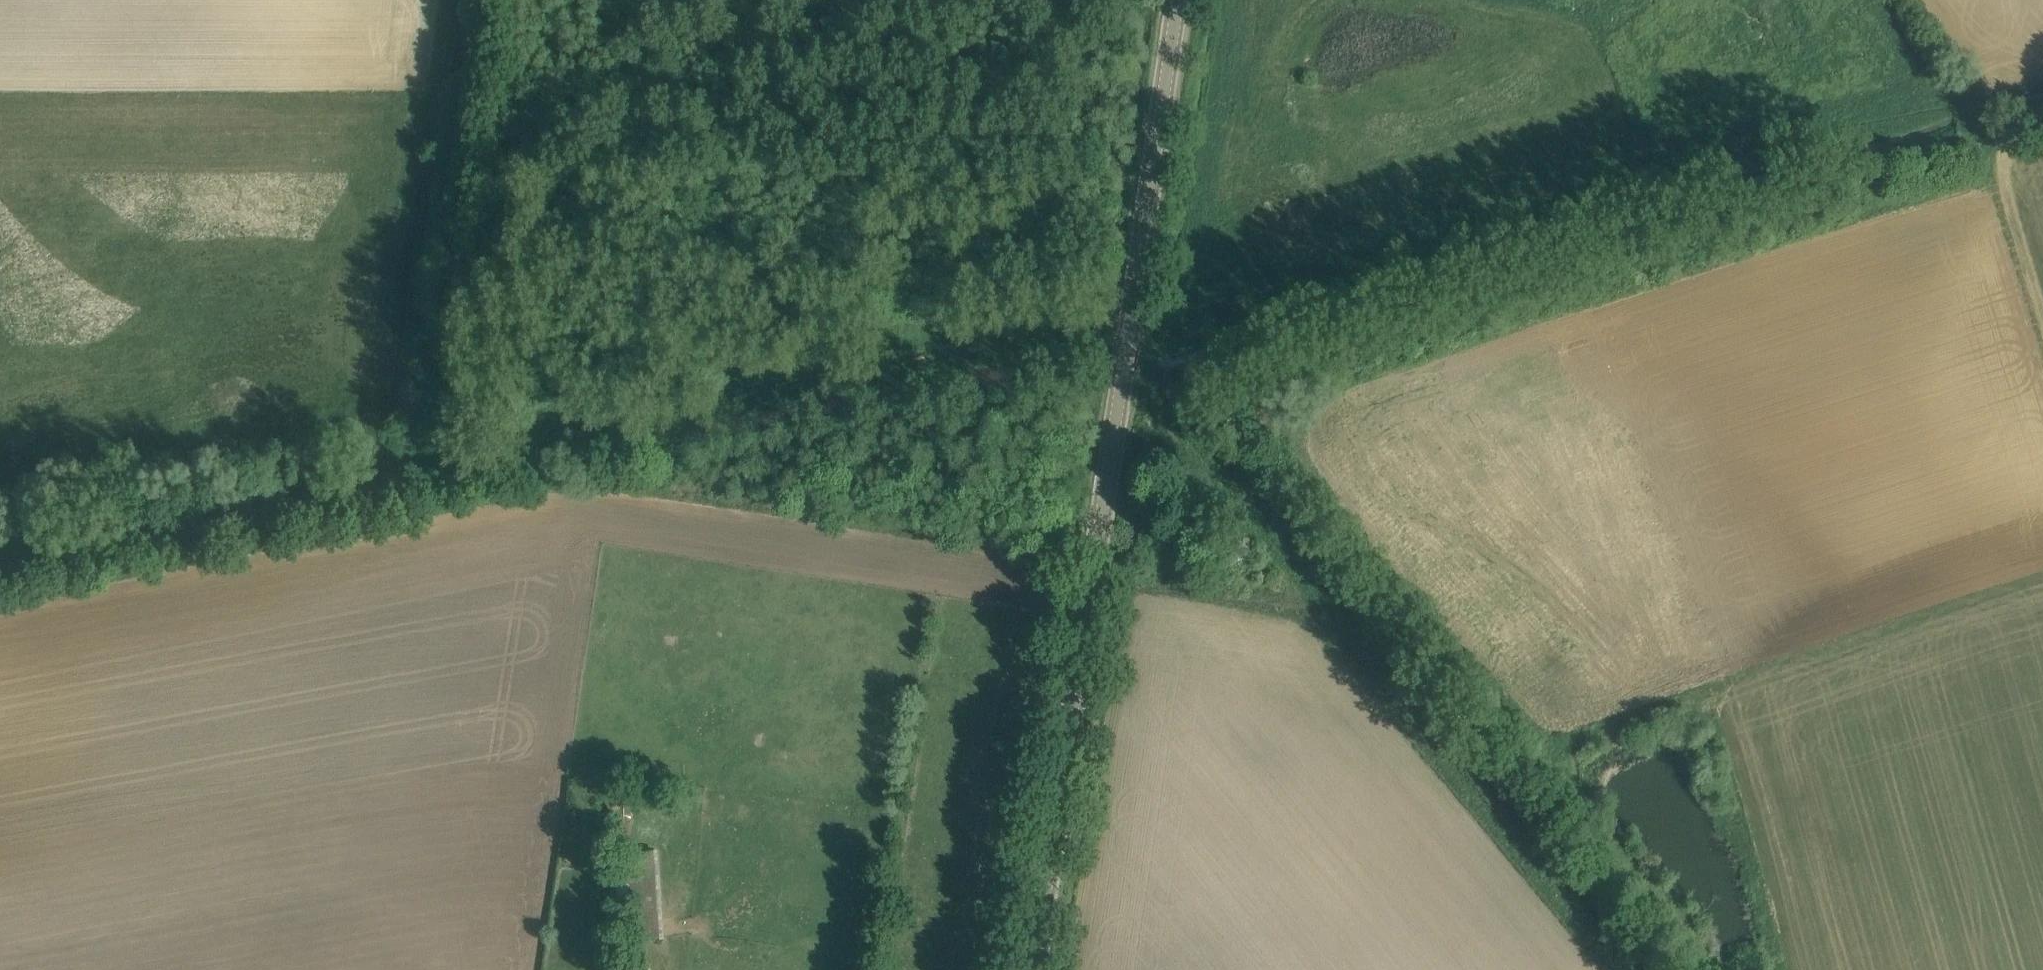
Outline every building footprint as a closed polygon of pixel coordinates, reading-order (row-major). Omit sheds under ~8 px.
[(655,852),(629,853),(635,939),(661,938),(655,852)]
